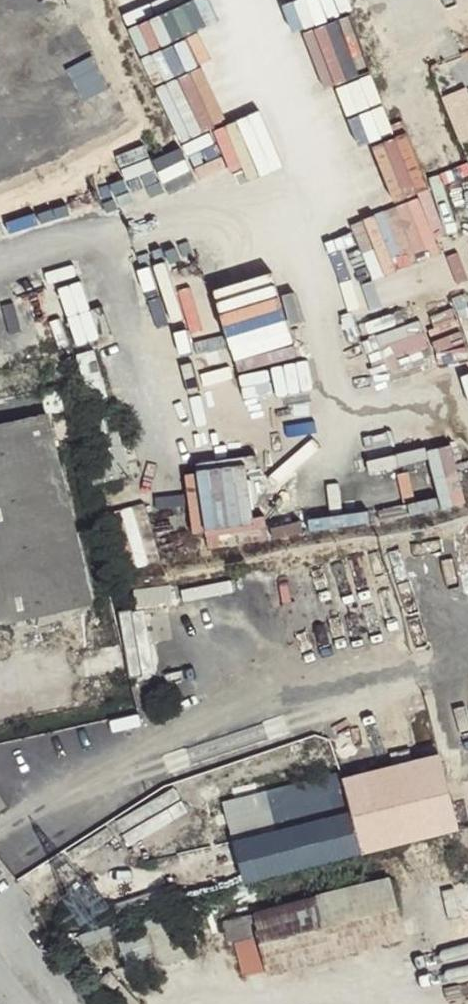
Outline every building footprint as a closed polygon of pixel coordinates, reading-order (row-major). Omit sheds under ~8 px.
[(445,96),(463,143),(467,141),(467,87),(445,96)] [(218,127),(234,178),(259,170),(243,119),(218,127)] [(421,180),(418,147),(405,148),(405,150),(366,152),(370,204),(410,201),(409,181),(421,180)] [(428,197),(362,216),(371,247),(384,243),(390,261),(443,246),(428,197)] [(234,355),(291,347),(286,314),(230,321),(234,355)] [(443,433),(467,428),(467,366),(431,374),(443,433)] [(91,603),(48,416),(0,428),(0,624),(91,603)] [(444,508),(466,503),(453,444),(431,449),(444,508)] [(247,462),(186,471),(195,534),(208,532),(210,547),(270,538),(267,514),(254,516),(247,462)] [(140,504),(116,511),(131,569),(156,562),(140,504)] [(140,608),(175,601),(172,583),(136,590),(140,608)] [(128,674),(153,673),(150,610),(125,611),(128,674)] [(103,682),(93,684),(96,696),(106,695),(103,682)] [(411,837),(389,785),(444,770),(439,752),(345,776),(364,850),(411,837)] [(343,768),(226,798),(247,880),(364,850),(345,776),(343,768)] [(458,825),(444,770),(389,785),(411,837),(458,825)] [(9,806),(0,791),(0,812),(9,806)] [(387,875),(256,913),(230,920),(238,950),(264,943),(273,972),(274,977),(406,940),(387,875)] [(264,943),(238,950),(247,980),(273,972),(264,943)]
